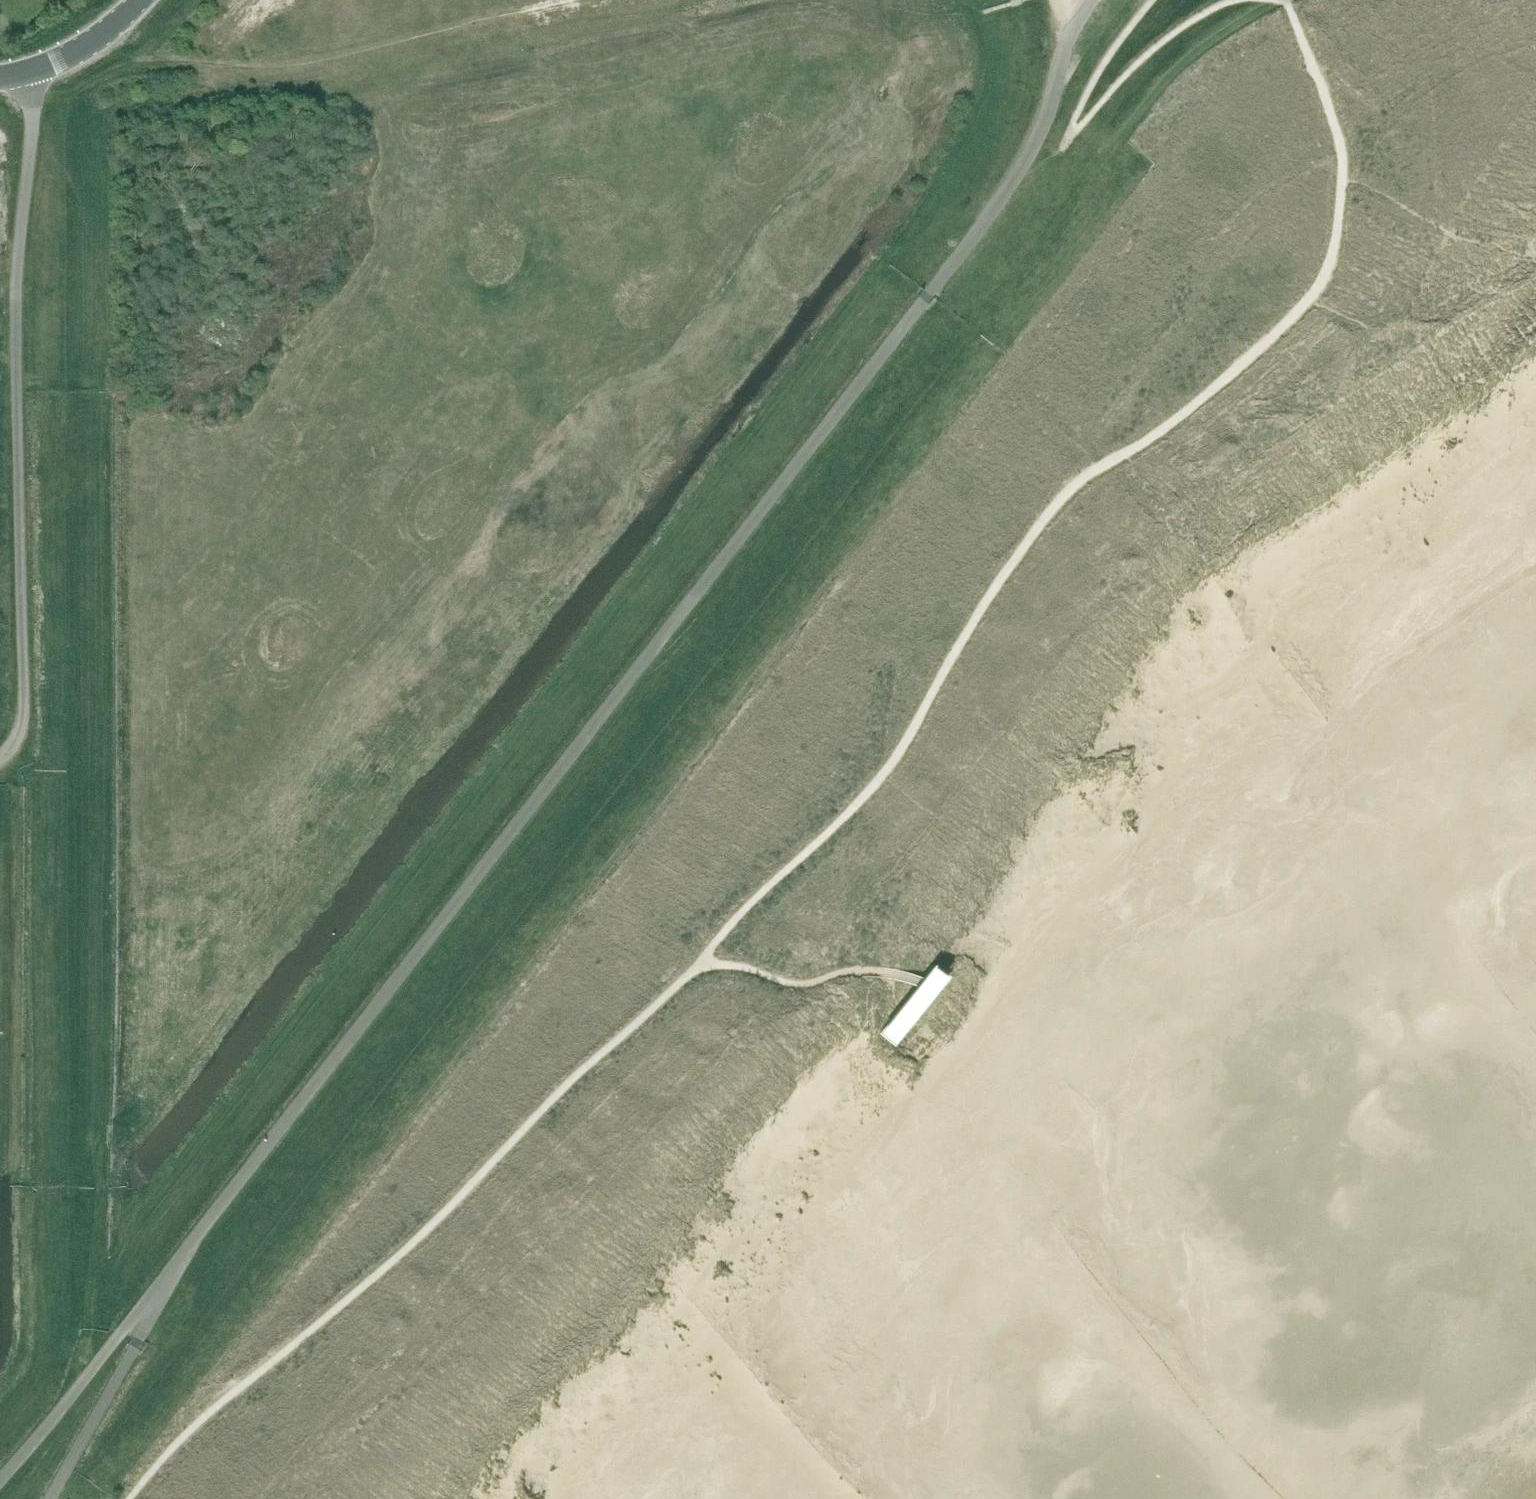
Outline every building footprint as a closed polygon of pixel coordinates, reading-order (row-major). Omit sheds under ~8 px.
[(954,983),(937,970),(925,985),(885,1036),(902,1049),(954,983)]
